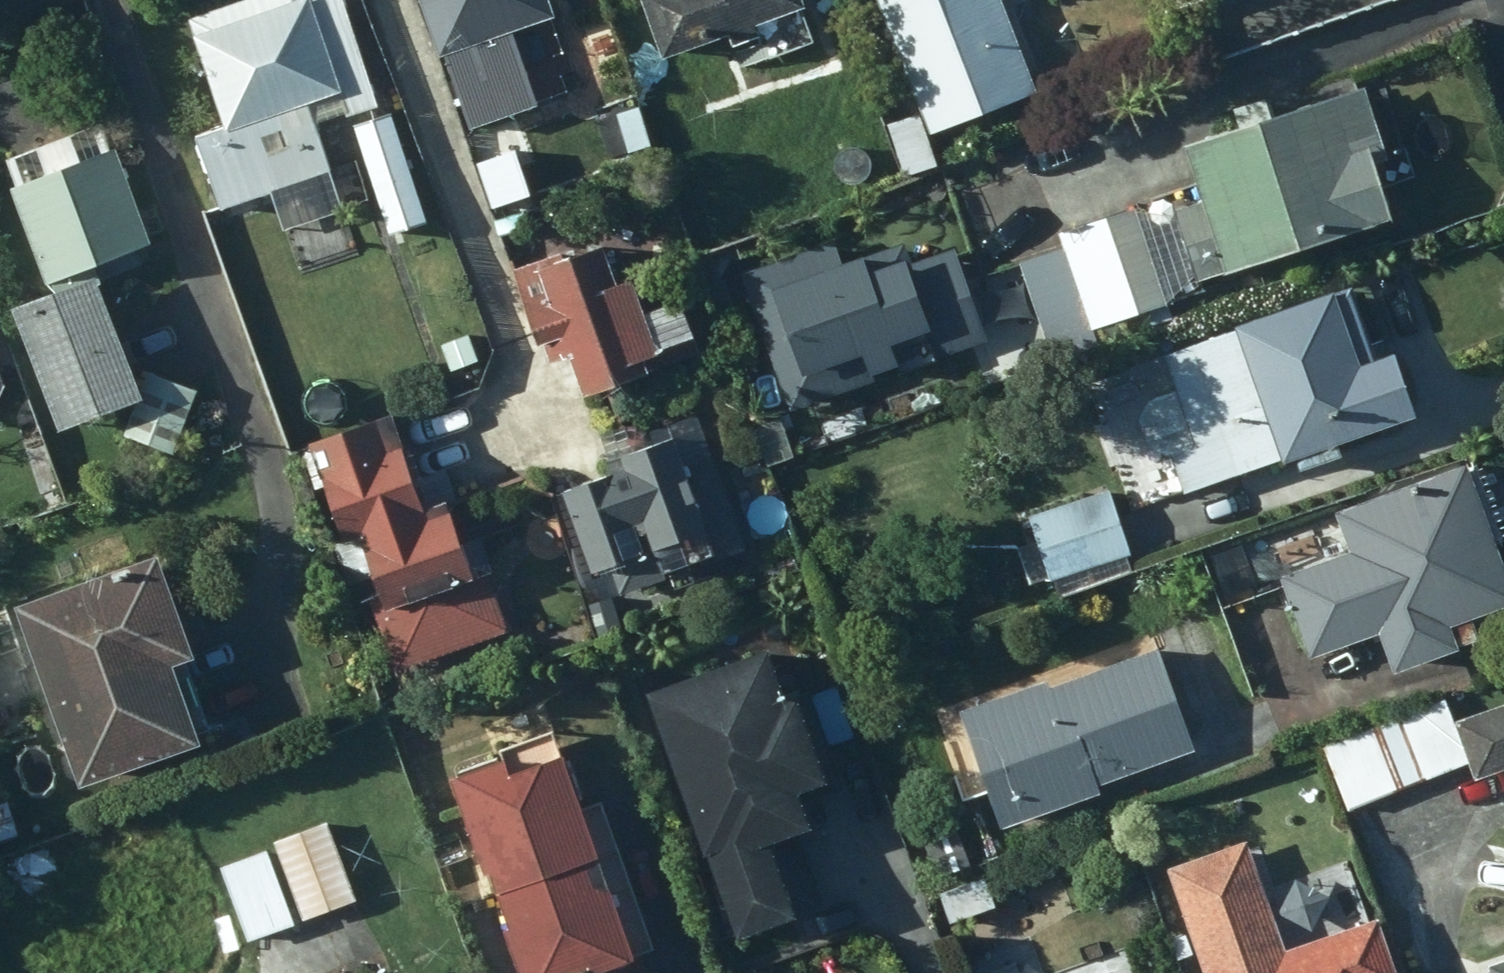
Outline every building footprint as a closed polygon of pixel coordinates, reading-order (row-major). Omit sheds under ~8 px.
[(335,0),(266,0),(178,27),(212,123),(182,134),(208,207),(319,169),(294,101),(328,88),(336,113),(367,102),(335,0)] [(455,120),(523,95),(498,30),(549,11),(545,0),(410,0),(455,120)] [(791,0),(629,0),(648,54),(793,5),(791,0)] [(868,5),(910,110),(926,151),(1033,110),(991,0),(882,0),(868,5)] [(1183,275),(1376,212),(1357,154),(1376,148),(1357,88),(1174,147),(1191,200),(1161,210),(1183,275)] [(926,151),(910,110),(874,125),(894,175),(930,161),(926,151)] [(384,113),(347,124),(378,229),(415,218),(384,113)] [(135,241),(101,146),(2,181),(35,276),(135,241)] [(1178,295),(1140,196),(1049,232),(1086,329),(1178,295)] [(598,279),(580,235),(494,270),(521,339),(527,337),(535,357),(549,351),(564,388),(629,364),(626,355),(644,348),(614,272),(598,279)] [(927,355),(886,242),(836,260),(828,238),(732,272),(779,407),(927,355)] [(112,396),(68,275),(3,298),(47,420),(112,396)] [(1160,456),(1171,491),(1401,413),(1379,349),(1346,359),(1323,289),(1156,346),(1190,446),(1160,456)] [(739,548),(687,416),(605,447),(608,456),(540,481),(574,569),(594,562),(608,598),(739,548)] [(388,669),(497,628),(474,566),(456,573),(429,498),(411,505),(387,443),(373,448),(361,419),(296,442),(332,538),(343,534),(370,605),(365,608),(388,669)] [(1503,598),(1503,588),(1459,464),(1326,514),(1338,545),(1310,555),(1340,640),(1368,630),(1380,666),(1467,633),(1461,614),(1503,598)] [(1103,487),(1018,515),(1040,587),(1125,559),(1103,487)] [(1255,600),(1230,540),(1201,553),(1226,613),(1255,600)] [(138,552),(0,602),(0,606),(61,777),(176,736),(149,659),(173,650),(138,552)] [(1159,675),(1150,648),(1041,684),(1038,677),(950,706),(989,822),(1091,787),(1086,775),(1181,743),(1159,675)] [(763,659),(637,704),(726,948),(827,912),(792,813),(836,797),(802,704),(782,711),(763,659)] [(1446,721),(1465,777),(1501,765),(1503,775),(1503,702),(1446,721)] [(432,771),(466,870),(473,869),(491,921),(483,924),(499,972),(632,972),(625,950),(638,946),(589,797),(567,804),(541,728),(487,746),(490,752),(432,771)] [(12,835),(0,802),(0,840),(12,835)] [(321,823),(267,843),(295,917),(348,898),(321,823)] [(1158,867),(1193,972),(1384,972),(1365,914),(1276,943),(1242,839),(1158,867)] [(285,925),(259,849),(212,865),(238,941),(285,925)] [(981,876),(931,892),(940,921),(990,905),(981,876)] [(1472,965),(1475,972),(1503,972),(1503,954),(1472,965)]
